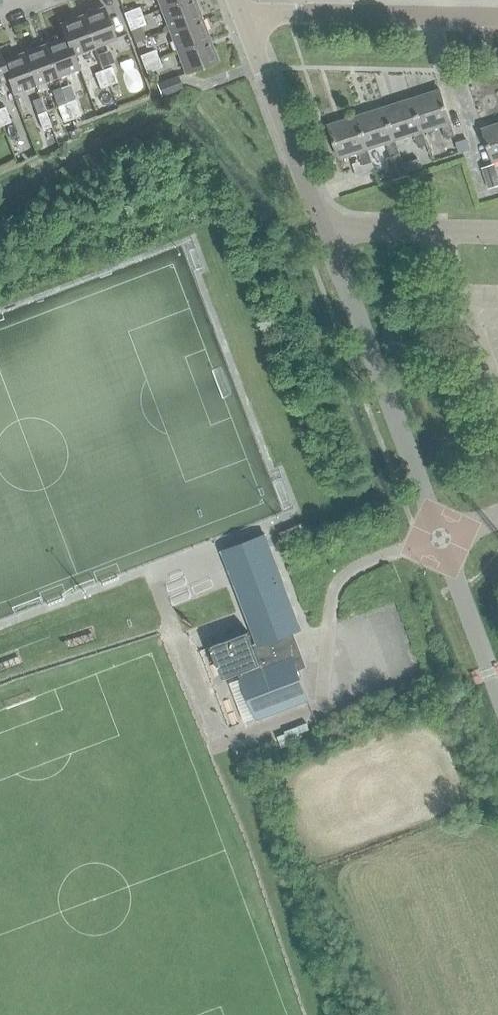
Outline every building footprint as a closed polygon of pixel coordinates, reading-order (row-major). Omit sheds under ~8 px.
[(161,9),(183,0),(157,0),(161,9)] [(169,31),(201,17),(195,0),(183,0),(161,9),(169,31)] [(104,7),(84,14),(95,47),(116,39),(104,7)] [(139,7),(124,13),(127,21),(142,15),(139,7)] [(84,14),(63,22),(59,23),(64,36),(66,44),(70,42),(74,54),(95,47),(84,14)] [(142,15),(127,21),(130,29),(145,23),(142,15)] [(169,31),(178,53),(210,40),(201,17),(169,31)] [(74,54),(70,42),(66,44),(64,36),(46,43),(58,76),(79,68),(74,54)] [(210,40),(178,53),(185,73),(218,61),(210,40)] [(46,43),(24,50),(36,84),(58,76),(46,43)] [(24,50),(2,58),(5,65),(2,66),(7,79),(12,93),(36,84),(24,50)] [(140,56),(143,64),(158,58),(155,50),(140,56)] [(158,58),(143,64),(146,72),(161,66),(158,58)] [(111,66),(103,70),(108,84),(117,81),(111,66)] [(108,84),(103,70),(94,73),(100,87),(108,84)] [(157,84),(162,96),(183,88),(178,76),(157,84)] [(422,131),(441,125),(445,138),(454,136),(440,90),(412,99),(422,131)] [(80,114),(74,99),(65,103),(71,117),(80,114)] [(418,147),(427,144),(422,131),(412,99),(384,108),(394,140),(395,139),(414,133),(418,147)] [(71,117),(65,103),(57,106),(62,121),(71,117)] [(0,108),(0,124),(8,121),(3,107),(0,108)] [(390,156),(399,153),(395,139),(394,140),(384,108),(357,117),(367,148),(386,142),(390,156)] [(50,126),(44,111),(36,114),(42,129),(50,126)] [(357,117),(329,126),(339,157),(359,151),(363,165),(372,162),(367,148),(357,117)] [(483,129),(493,161),(497,159),(497,124),(483,129)] [(390,156),(386,157),(393,179),(406,175),(399,153),(390,156)] [(343,157),(335,160),(339,172),(347,169),(343,157)] [(363,165),(354,168),(357,177),(375,171),(372,162),(363,165)] [(481,165),(488,187),(497,184),(497,178),(493,162),(481,165)] [(255,720),(307,701),(296,671),(305,668),(292,633),(301,630),(265,533),(220,549),(255,644),(251,646),(246,632),(212,644),(225,678),(240,672),(242,677),(240,678),(255,720)]
